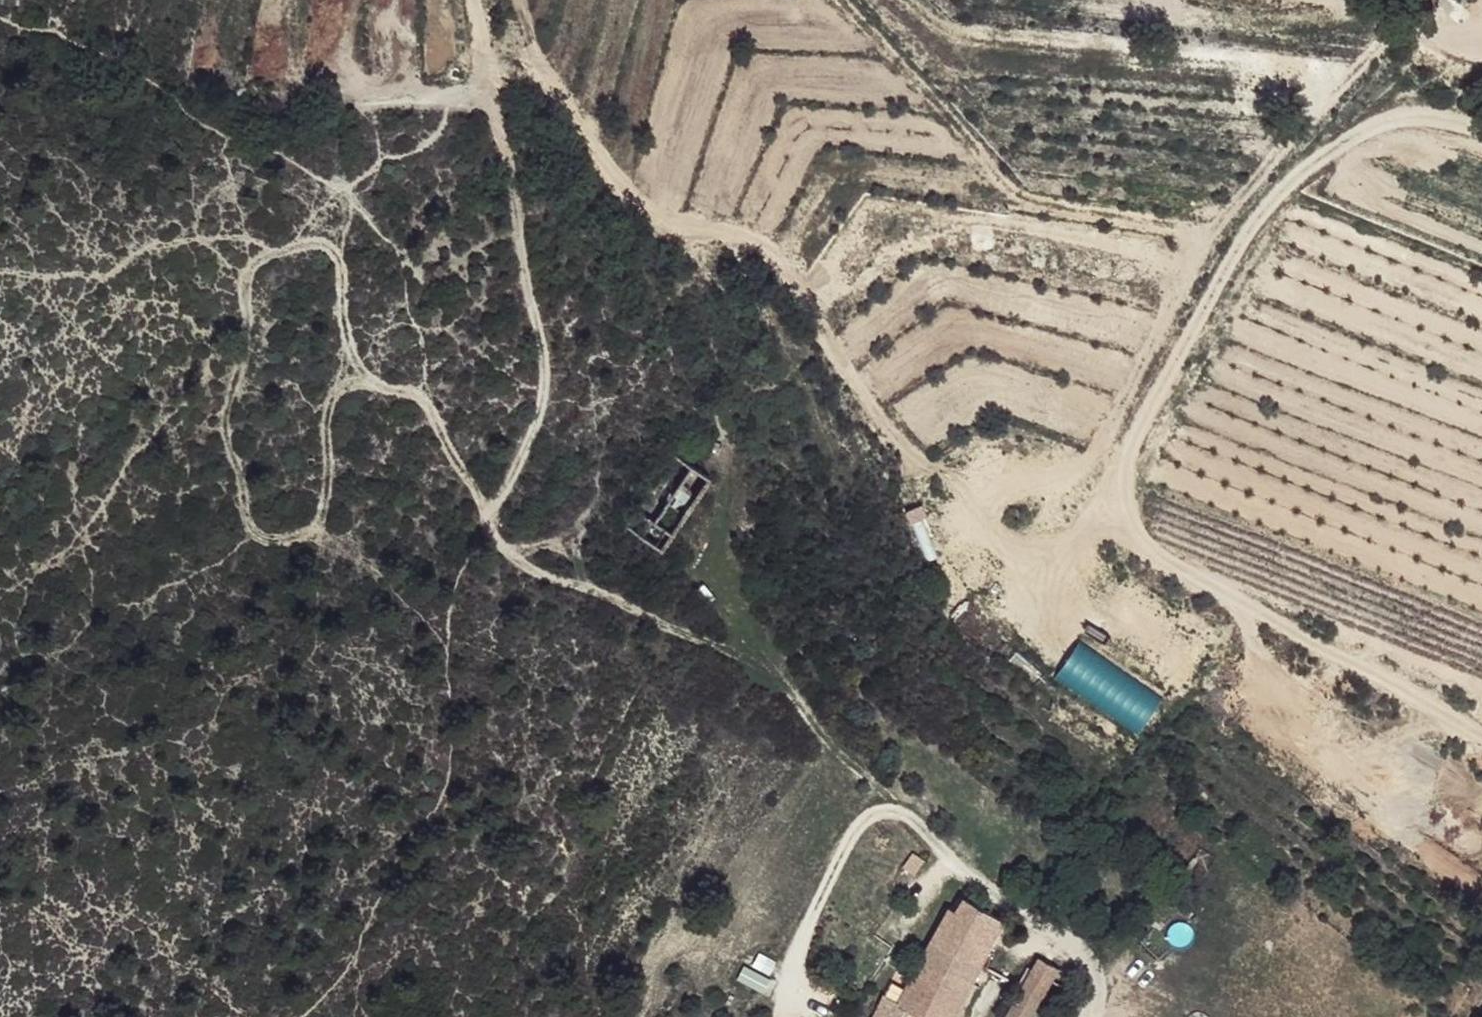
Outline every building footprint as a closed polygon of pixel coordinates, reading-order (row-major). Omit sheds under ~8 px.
[(911,882),(919,865),(903,858),(895,876),(911,882)] [(1000,921),(963,902),(957,914),(948,912),(899,1004),(886,999),(876,1016),(953,1016),(1000,921)] [(1005,1016),(1035,1016),(1054,976),(1065,980),(1072,966),(1039,950),(1005,1016)]
